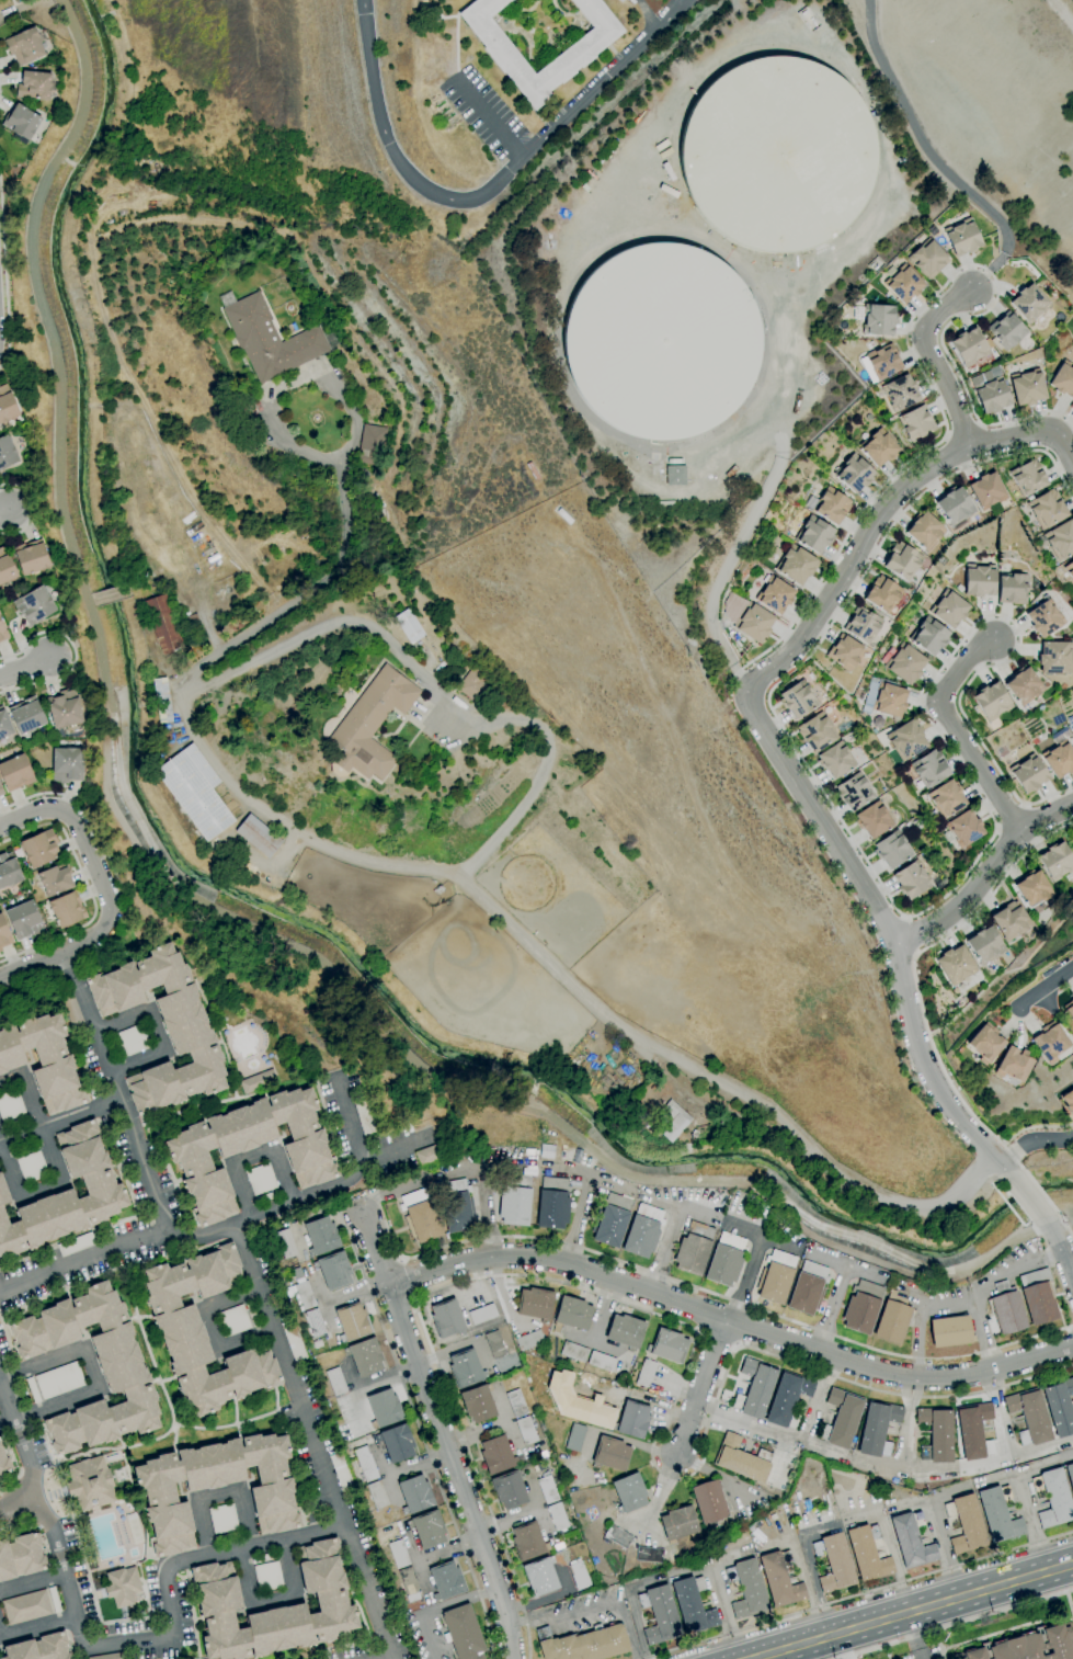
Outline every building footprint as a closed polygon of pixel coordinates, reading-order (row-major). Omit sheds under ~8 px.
[(457,14),(475,0),(512,0),(490,18),(534,75),(593,27),(571,0),(600,0),(625,32),(595,56),(596,57),(582,68),(581,67),(574,71),(575,72),(561,84),(560,83),(549,92),(552,96),(535,112),(503,72),(502,73),(482,48),(483,47),(457,14)] [(19,67),(13,55),(10,56),(7,48),(7,47),(3,41),(21,33),(20,33),(27,30),(34,26),(38,37),(37,38),(45,55),(19,67)] [(728,68),(760,55),(792,54),(823,64),(851,82),(870,109),(880,140),(880,172),(869,204),(849,229),(822,248),(788,257),(754,254),(723,240),(698,217),(683,186),(677,152),(684,120),(701,90),(728,68)] [(44,102),(33,101),(33,100),(15,98),(18,83),(21,84),(21,83),(22,71),(52,73),(48,101),(44,100),(44,102)] [(27,141),(11,132),(0,125),(8,113),(10,114),(16,103),(42,118),(27,141)] [(956,258),(943,229),(970,217),(983,246),(975,249),(977,250),(968,254),(967,252),(956,258)] [(928,281),(908,258),(929,238),(950,261),(928,281)] [(708,250),(675,240),(640,241),(608,254),(583,276),(566,305),(558,339),(562,373),(577,404),(601,428),(630,443),(664,448),(698,442),(729,424),(751,398),(764,366),(766,331),(756,298),(737,270),(708,250)] [(877,257),(884,264),(875,274),(867,266),(877,257)] [(903,305),(883,283),(904,263),(924,284),(918,291),(920,292),(914,297),(913,296),(903,305)] [(1028,326),(1009,303),(1016,297),(1019,295),(1017,293),(1024,287),(1025,289),(1031,284),(1050,306),(1028,326)] [(260,385),(242,350),(240,351),(233,338),(236,337),(221,309),(224,308),(218,296),(230,291),(236,303),(259,291),(273,319),(271,320),(282,343),(330,319),(342,344),(260,385)] [(892,336),(863,333),(863,325),(865,325),(865,320),(854,319),(855,306),(865,306),(865,304),(895,306),(894,322),(893,322),(892,336)] [(1005,352),(997,343),(998,342),(994,338),(996,336),(995,334),(993,337),(986,329),(1007,310),(1027,332),(1005,352)] [(964,368),(949,342),(957,338),(956,336),(963,331),(964,333),(975,327),(991,353),(983,357),(982,356),(973,361),(974,363),(964,368)] [(842,340),(833,339),(833,330),(843,331),(842,340)] [(877,382),(865,355),(880,348),(891,343),(903,368),(877,382)] [(1064,360),(1072,365),(1072,367),(1072,400),(1063,393),(1061,395),(1054,390),(1055,389),(1048,385),(1064,360)] [(992,377),(990,370),(997,367),(1001,374),(992,377)] [(1025,407),(1025,404),(1017,406),(1009,376),(1019,373),(1019,375),(1030,372),(1030,371),(1039,368),(1047,398),(1035,401),(1035,404),(1025,407)] [(992,380),(993,380),(992,378),(1001,375),(1003,382),(1011,404),(1000,408),(1001,410),(992,413),(991,412),(983,414),(974,390),(973,386),(974,386),(973,383),(969,385),(967,379),(988,371),(992,380)] [(894,413),(881,387),(908,374),(911,382),(913,380),(916,388),(914,389),(915,393),(916,393),(920,399),(894,413)] [(11,419),(0,424),(0,385),(1,386),(7,383),(11,391),(21,414),(19,416),(19,418),(13,420),(11,419)] [(912,443),(911,442),(910,442),(898,418),(925,404),(937,429),(920,438),(920,440),(912,443)] [(381,465),(358,463),(364,424),(387,428),(381,465)] [(877,468),(858,446),(881,428),(899,450),(895,453),(898,455),(889,462),(888,461),(886,462),(884,461),(877,468)] [(20,461),(0,469),(0,438),(8,434),(20,461)] [(855,495),(833,474),(854,453),(875,474),(872,477),(875,479),(867,487),(865,485),(863,487),(855,495)] [(1023,498),(1008,471),(1034,458),(1035,462),(1037,462),(1042,471),(1041,471),(1046,479),(1045,479),(1047,485),(1023,498)] [(981,511),(968,485),(979,479),(978,478),(985,474),(986,476),(994,471),(1007,498),(981,511)] [(835,525),(812,510),(829,486),(852,502),(849,505),(851,507),(845,514),(844,514),(835,525)] [(954,531),(935,503),(944,497),(944,496),(950,490),(951,491),(959,487),(975,511),(962,518),(966,523),(954,531)] [(1041,531),(1035,519),(1026,503),(1052,488),(1054,491),(1055,491),(1061,501),(1060,502),(1068,515),(1047,527),(1041,531)] [(926,552),(905,533),(913,524),(912,523),(914,521),(912,520),(918,512),(921,514),(924,511),(945,531),(926,552)] [(819,556),(794,539),(811,514),(835,531),(833,535),(835,536),(829,545),(827,544),(819,556)] [(1072,518),(1072,520),(1072,554),(1059,563),(1042,535),(1072,518)] [(22,577),(13,547),(24,544),(41,538),(42,543),(43,542),(52,567),(22,577)] [(906,582),(882,566),(890,554),(889,553),(894,543),(897,545),(899,542),(924,557),(906,582)] [(800,587),(775,570),(791,544),(820,563),(810,576),(808,575),(800,587)] [(10,581),(0,585),(0,547),(4,545),(9,554),(8,554),(19,577),(16,578),(16,580),(12,581),(10,581)] [(406,568),(402,561),(409,558),(412,565),(406,568)] [(1062,568),(1072,561),(1072,583),(1071,580),(1062,568)] [(982,596),(971,596),(971,595),(964,595),(966,565),(978,565),(978,567),(986,567),(986,565),(996,566),(994,595),(982,594),(982,596)] [(1026,605),(1013,604),(1013,603),(998,603),(1000,573),(1027,575),(1027,576),(1028,576),(1028,586),(1027,586),(1026,605)] [(779,615),(755,600),(761,592),(762,593),(766,586),(765,584),(770,576),(796,591),(790,599),(792,600),(788,606),(786,605),(779,615)] [(888,615),(864,600),(867,593),(871,587),(870,586),(876,577),(878,578),(879,576),(903,590),(888,615)] [(30,627),(20,610),(18,611),(13,603),(42,586),(57,611),(30,627)] [(952,630),(928,612),(934,604),(936,606),(941,599),(939,598),(947,589),(970,606),(964,613),(966,614),(961,621),(960,620),(952,630)] [(162,655),(144,601),(165,593),(184,647),(162,655)] [(1041,639),(1037,632),(1035,633),(1030,626),(1032,625),(1025,614),(1050,598),(1054,605),(1053,606),(1059,614),(1060,613),(1066,623),(1062,625),(1041,639)] [(760,645),(732,627),(750,601),(775,617),(768,628),(770,630),(765,639),(764,637),(760,645)] [(867,646),(843,628),(857,605),(868,612),(874,615),(875,615),(882,620),(881,621),(882,622),(867,646)] [(410,645),(393,617),(409,609),(425,635),(410,645)] [(932,658),(909,640),(926,616),(949,633),(947,637),(949,638),(943,648),(941,647),(939,649),(938,648),(932,658)] [(9,637),(0,642),(0,618),(9,637)] [(849,672),(848,671),(825,656),(833,644),(834,644),(841,634),(865,649),(858,659),(849,672)] [(909,686),(887,669),(888,669),(884,667),(890,658),(892,659),(898,651),(897,650),(902,641),(905,645),(927,661),(920,671),(922,672),(915,681),(914,679),(909,686)] [(1072,674),(1040,673),(1040,664),(1038,664),(1038,655),(1041,655),(1041,643),(1072,643),(1072,655),(1071,655),(1070,661),(1072,661),(1072,674)] [(381,781),(373,774),(368,780),(352,768),(346,773),(334,763),(339,758),(336,755),(341,749),(328,740),(387,662),(391,667),(422,691),(404,715),(393,707),(370,738),(398,759),(381,781)] [(476,706),(471,704),(473,701),(456,689),(472,667),(487,677),(482,683),(489,688),(476,706)] [(1021,707),(1004,685),(1013,678),(1013,677),(1015,675),(1013,673),(1021,667),(1024,670),(1027,667),(1045,690),(1021,707)] [(160,724),(157,702),(156,702),(153,680),(168,678),(173,721),(160,724)] [(795,719),(789,711),(788,712),(786,708),(785,709),(778,701),(781,698),(779,694),(796,684),(796,683),(803,679),(811,691),(820,704),(815,707),(815,706),(795,719)] [(900,718),(876,712),(876,711),(871,709),(875,700),(876,700),(879,691),(877,691),(881,679),(900,684),(899,688),(908,691),(904,703),(906,703),(904,712),(902,711),(900,718)] [(988,723),(972,697),(979,693),(978,691),(985,686),(986,689),(989,686),(997,681),(1014,706),(1006,712),(1005,709),(997,715),(998,717),(988,723)] [(55,728),(47,697),(60,694),(59,691),(69,689),(69,691),(76,690),(77,695),(83,723),(71,725),(71,726),(62,728),(62,727),(55,728)] [(21,735),(9,708),(25,701),(24,700),(35,695),(37,700),(36,700),(47,723),(21,735)] [(14,732),(0,739),(0,706),(2,705),(4,708),(14,732)] [(813,753),(806,741),(804,742),(797,731),(799,730),(797,727),(822,711),(826,718),(831,725),(838,737),(813,753)] [(902,761),(894,750),(893,750),(888,741),(889,741),(884,736),(892,730),(893,731),(913,717),(923,731),(921,732),(923,736),(921,737),(927,746),(915,753),(916,754),(909,759),(905,761),(904,760),(902,761)] [(1065,739),(1072,752),(1072,771),(1068,774),(1066,773),(1057,780),(1040,755),(1065,739)] [(833,781),(827,771),(826,772),(824,769),(823,770),(818,762),(820,760),(818,755),(842,740),(857,764),(833,781)] [(206,843),(155,771),(193,743),(220,783),(213,788),(236,821),(206,843)] [(69,783),(60,783),(60,782),(53,782),(53,748),(66,749),(66,748),(76,748),(76,749),(83,749),(82,782),(69,781),(69,783)] [(926,789),(910,764),(934,749),(936,752),(938,751),(944,760),(941,761),(950,774),(926,789)] [(9,793),(0,773),(0,764),(23,753),(36,781),(26,785),(25,785),(9,793)] [(1026,795),(1026,794),(1025,794),(1008,769),(1034,753),(1050,779),(1042,784),(1041,783),(1039,785),(1040,787),(1034,792),(1032,791),(1026,795)] [(851,813),(843,802),(842,803),(833,788),(859,772),(875,796),(851,813)] [(943,819),(927,794),(933,791),(950,779),(952,783),(956,782),(961,791),(959,792),(961,794),(960,795),(966,804),(955,811),(956,813),(947,818),(947,817),(943,819)] [(870,840),(865,831),(864,831),(861,829),(860,830),(855,822),(858,820),(855,815),(879,799),(894,825),(892,826),(892,827),(884,832),(883,831),(870,840)] [(932,820),(927,814),(934,809),(938,816),(932,820)] [(960,850),(944,825),(969,809),(973,816),(973,817),(975,820),(978,818),(982,826),(980,827),(984,833),(964,846),(960,850)] [(269,859),(236,832),(250,815),(283,841),(269,859)] [(32,868),(20,842),(38,834),(37,833),(53,828),(55,833),(59,843),(55,844),(60,856),(32,868)] [(890,873),(888,871),(889,870),(882,861),(881,861),(879,857),(877,859),(872,851),(876,849),(872,845),(898,829),(914,854),(911,856),(911,857),(903,863),(902,861),(897,864),(899,867),(890,873)] [(1062,841),(1072,860),(1072,870),(1069,873),(1068,872),(1060,876),(1061,878),(1053,883),(1050,879),(1037,856),(1045,852),(1048,851),(1047,849),(1054,843),(1055,845),(1062,841)] [(8,886),(0,889),(0,854),(5,852),(7,854),(12,852),(14,857),(15,857),(24,880),(8,887),(8,886)] [(926,864),(922,856),(926,853),(932,860),(926,864)] [(909,901),(904,894),(902,896),(897,887),(899,886),(897,883),(892,875),(917,859),(923,867),(922,868),(926,875),(927,874),(934,885),(909,901)] [(47,898),(37,873),(66,861),(68,865),(66,866),(75,886),(47,898)] [(1028,909),(1014,885),(1023,879),(1023,878),(1026,877),(1025,875),(1032,870),(1035,873),(1039,870),(1048,885),(1047,885),(1053,894),(1028,909)] [(60,929),(48,902),(72,891),(73,895),(77,893),(88,918),(83,920),(82,917),(72,921),(73,923),(60,929)] [(18,941),(4,911),(24,902),(24,901),(28,899),(30,900),(32,899),(46,931),(37,934),(31,936),(31,935),(18,941)] [(1006,943),(1004,940),(990,917),(1002,909),(1002,908),(1012,900),(1013,902),(1016,900),(1032,927),(1006,943)] [(2,951),(0,952),(0,913),(1,912),(11,935),(13,943),(1,948),(2,951)] [(980,966),(979,963),(978,964),(964,941),(974,935),(973,934),(977,932),(975,931),(984,924),(986,928),(990,925),(1000,942),(1001,942),(1006,950),(980,966)] [(139,1118),(130,1094),(132,1094),(125,1079),(140,1072),(140,1071),(169,1060),(173,1070),(192,1063),(187,1052),(176,1056),(169,1037),(168,1037),(161,1020),(162,1020),(155,1000),(165,996),(161,985),(142,992),(146,1001),(117,1012),(102,1019),(95,1003),(94,1003),(85,979),(98,974),(99,977),(118,969),(118,967),(124,965),(124,964),(133,961),(136,970),(138,970),(135,963),(150,956),(148,951),(170,942),(174,953),(178,952),(183,965),(185,964),(192,980),(183,985),(184,986),(194,982),(197,990),(195,991),(198,997),(196,998),(198,1003),(201,1003),(208,1023),(206,1023),(208,1030),(210,1029),(213,1035),(214,1034),(217,1043),(214,1044),(207,1046),(208,1047),(217,1044),(224,1061),(221,1063),(226,1075),(222,1076),(227,1088),(205,1096),(203,1091),(187,1098),(184,1090),(183,1090),(186,1100),(179,1103),(172,1105),(171,1103),(151,1111),(152,1114),(139,1118)] [(950,988),(948,985),(948,984),(935,961),(941,956),(940,954),(949,948),(950,951),(961,944),(974,966),(978,971),(969,976),(968,975),(961,979),(962,980),(950,988)] [(1070,1001),(1072,998),(1072,1022),(1064,1010),(1065,1010),(1063,1007),(1070,1001)] [(1,1031),(0,1029),(5,1026),(5,1025),(13,1023),(16,1033),(19,1032),(15,1023),(33,1016),(34,1019),(47,1014),(48,1018),(58,1013),(67,1036),(61,1037),(68,1054),(60,1056),(61,1058),(65,1057),(65,1056),(70,1055),(73,1063),(72,1063),(75,1069),(73,1070),(79,1087),(80,1090),(83,1089),(89,1102),(65,1111),(64,1110),(48,1115),(43,1100),(42,1100),(32,1071),(41,1068),(34,1048),(22,1053),(26,1064),(7,1071),(8,1072),(0,1075),(0,1031),(1,1031)] [(1049,1066),(1047,1061),(1046,1061),(1030,1039),(1039,1034),(1040,1035),(1041,1034),(1040,1032),(1041,1032),(1040,1029),(1046,1025),(1052,1021),(1054,1024),(1055,1024),(1070,1045),(1061,1052),(1062,1052),(1054,1056),(1058,1060),(1049,1066)] [(984,1066),(978,1060),(982,1056),(977,1050),(975,1052),(967,1044),(983,1024),(984,1025),(986,1022),(993,1027),(993,1026),(998,1031),(995,1035),(997,1037),(997,1036),(1006,1043),(988,1063),(984,1066)] [(127,1057),(117,1033),(142,1023),(151,1047),(127,1057)] [(118,1060),(109,1036),(115,1034),(125,1057),(118,1060)] [(1020,1083),(1011,1078),(1012,1076),(1005,1072),(1002,1078),(994,1073),(996,1069),(995,1069),(1008,1045),(1017,1050),(1017,1049),(1020,1052),(1021,1049),(1028,1053),(1027,1054),(1035,1057),(1034,1060),(1020,1083)] [(244,1094),(240,1081),(273,1068),(278,1081),(244,1094)] [(199,1228),(195,1215),(197,1214),(191,1194),(189,1194),(186,1188),(185,1188),(183,1180),(189,1178),(189,1179),(193,1177),(192,1175),(184,1178),(179,1162),(172,1164),(163,1141),(175,1137),(174,1134),(187,1129),(186,1127),(203,1121),(206,1129),(209,1128),(207,1123),(206,1123),(205,1118),(213,1116),(214,1116),(219,1114),(220,1116),(226,1114),(226,1113),(246,1105),(246,1107),(252,1105),(251,1103),(258,1101),(256,1100),(265,1096),(267,1101),(266,1101),(269,1106),(271,1105),(267,1096),(284,1090),(285,1093),(298,1088),(299,1091),(310,1088),(319,1110),(313,1112),(319,1128),(311,1130),(312,1133),(317,1132),(317,1130),(322,1128),(324,1137),(327,1144),(326,1144),(332,1164),(335,1163),(341,1177),(317,1185),(316,1184),(300,1190),(294,1174),(283,1146),(293,1141),(285,1123),(274,1126),(278,1138),(259,1145),(259,1146),(241,1152),(241,1151),(222,1158),(218,1147),(207,1151),(214,1171),(224,1168),(233,1196),(239,1213),(224,1218),(225,1219),(199,1228)] [(2,1122),(0,1116),(0,1095),(18,1089),(26,1113),(2,1122)] [(1060,1098),(1072,1089),(1072,1115),(1071,1116),(1065,1107),(1066,1106),(1060,1098)] [(364,1135),(352,1099),(366,1094),(377,1132),(364,1135)] [(672,1144),(662,1134),(670,1126),(660,1117),(647,1130),(639,1124),(652,1109),(658,1114),(671,1100),(693,1121),(672,1144)] [(5,1132),(3,1125),(27,1115),(30,1122),(5,1132)] [(9,1254),(0,1258),(0,1173),(11,1202),(2,1205),(9,1225),(20,1220),(15,1209),(35,1202),(35,1201),(53,1195),(72,1189),(77,1200),(88,1195),(81,1177),(73,1180),(72,1179),(71,1179),(60,1151),(61,1150),(56,1135),(70,1129),(70,1127),(94,1118),(100,1132),(96,1133),(98,1137),(104,1152),(105,1152),(107,1159),(109,1159),(112,1167),(105,1169),(105,1168),(102,1169),(102,1171),(110,1169),(115,1184),(122,1183),(129,1205),(118,1209),(119,1213),(106,1217),(107,1220),(91,1226),(88,1217),(84,1218),(87,1225),(88,1225),(89,1228),(82,1230),(81,1229),(75,1232),(75,1230),(68,1232),(68,1234),(49,1241),(48,1239),(42,1242),(43,1245),(36,1247),(36,1248),(28,1250),(27,1247),(28,1247),(25,1240),(23,1241),(26,1250),(10,1257),(9,1254)] [(15,1157),(12,1150),(37,1141),(39,1148),(15,1157)] [(421,1168),(415,1152),(441,1143),(446,1158),(421,1168)] [(25,1184),(16,1160),(39,1150),(49,1175),(25,1184)] [(254,1196),(244,1172),(269,1163),(277,1186),(254,1196)] [(529,1227),(503,1225),(503,1218),(499,1218),(501,1192),(505,1192),(505,1188),(501,1186),(502,1173),(532,1175),(530,1190),(532,1190),(529,1227)] [(541,1191),(543,1177),(568,1180),(568,1186),(571,1188),(570,1197),(568,1224),(564,1223),(563,1229),(537,1227),(540,1191),(541,1191)] [(419,1243),(416,1237),(412,1238),(404,1217),(409,1215),(408,1209),(402,1212),(400,1206),(403,1205),(401,1197),(431,1186),(465,1179),(467,1186),(470,1185),(477,1227),(448,1234),(443,1200),(431,1201),(444,1235),(419,1243)] [(258,1205),(254,1198),(278,1190),(282,1196),(258,1205)] [(618,1249),(594,1240),(596,1232),(592,1231),(600,1209),(604,1212),(606,1205),(605,1204),(609,1192),(633,1201),(629,1213),(630,1214),(618,1249)] [(648,1259),(624,1250),(635,1216),(636,1216),(640,1203),(664,1211),(662,1219),(665,1220),(663,1228),(659,1227),(658,1230),(661,1231),(654,1253),(650,1252),(648,1259)] [(310,1257),(308,1250),(312,1248),(304,1225),(328,1216),(330,1224),(333,1223),(342,1247),(315,1257),(315,1255),(310,1257)] [(700,1277),(676,1269),(678,1263),(674,1261),(682,1237),(686,1238),(687,1235),(683,1234),(685,1227),(688,1228),(690,1220),(716,1229),(711,1241),(712,1242),(700,1277)] [(284,1260),(275,1234),(288,1228),(298,1255),(284,1260)] [(730,1287),(705,1279),(722,1231),(746,1240),(743,1248),(749,1249),(735,1283),(732,1282),(730,1287)] [(197,1418),(193,1407),(190,1408),(185,1395),(182,1396),(176,1378),(185,1375),(184,1373),(178,1375),(178,1376),(174,1377),(172,1370),(170,1363),(172,1362),(170,1355),(169,1356),(161,1337),(163,1336),(160,1329),(158,1329),(156,1323),(155,1323),(152,1316),(156,1315),(156,1316),(162,1314),(161,1311),(152,1315),(146,1297),(149,1296),(145,1284),(148,1283),(144,1271),(165,1262),(168,1269),(183,1263),(186,1270),(187,1270),(184,1260),(193,1257),(193,1258),(198,1255),(199,1258),(212,1253),(209,1247),(219,1243),(219,1247),(231,1242),(241,1268),(238,1269),(240,1273),(241,1273),(246,1283),(238,1286),(237,1286),(201,1299),(197,1289),(178,1297),(182,1308),(193,1304),(201,1323),(202,1322),(208,1341),(207,1341),(214,1360),(203,1364),(207,1375),(226,1368),(222,1362),(224,1361),(222,1359),(266,1343),(270,1351),(269,1351),(272,1359),(274,1357),(284,1383),(271,1388),(270,1385),(249,1393),(250,1395),(236,1400),(233,1395),(232,1390),(230,1390),(233,1398),(217,1404),(219,1410),(197,1418)] [(784,1306),(758,1297),(761,1289),(757,1288),(765,1268),(769,1269),(770,1263),(765,1262),(767,1255),(772,1257),(774,1250),(798,1258),(795,1270),(796,1270),(784,1306)] [(329,1292),(320,1268),(316,1270),(312,1263),(317,1261),(343,1251),(352,1275),(349,1276),(352,1283),(329,1292)] [(812,1316),(787,1307),(800,1272),(801,1272),(806,1260),(830,1269),(826,1276),(831,1277),(827,1285),(824,1284),(822,1288),(825,1289),(818,1310),(815,1309),(812,1316)] [(1032,1326),(1021,1291),(1023,1289),(1018,1276),(1048,1268),(1052,1280),(1049,1281),(1060,1318),(1032,1326)] [(869,1336),(845,1327),(847,1321),(844,1320),(852,1295),(856,1297),(857,1294),(852,1292),(854,1285),(857,1286),(860,1279),(884,1287),(880,1300),(881,1300),(869,1336)] [(161,1427),(138,1435),(136,1429),(121,1435),(117,1428),(115,1429),(119,1438),(105,1443),(105,1441),(88,1447),(87,1442),(80,1444),(81,1448),(61,1455),(61,1454),(57,1456),(52,1443),(55,1442),(52,1433),(48,1434),(43,1421),(68,1411),(69,1414),(76,1412),(75,1409),(103,1399),(106,1408),(126,1401),(123,1391),(114,1395),(113,1394),(111,1394),(104,1374),(103,1374),(96,1357),(98,1357),(90,1338),(101,1333),(96,1322),(78,1329),(81,1339),(53,1350),(52,1346),(45,1349),(46,1352),(21,1361),(16,1348),(20,1346),(16,1338),(13,1339),(9,1326),(13,1325),(13,1322),(33,1316),(34,1320),(41,1318),(38,1313),(55,1306),(55,1304),(68,1298),(71,1308),(73,1307),(71,1300),(87,1294),(84,1288),(106,1280),(111,1291),(114,1289),(118,1303),(122,1302),(128,1319),(119,1322),(119,1325),(129,1321),(133,1329),(132,1329),(134,1336),(132,1337),(134,1342),(136,1342),(142,1362),(141,1362),(144,1368),(146,1367),(148,1374),(149,1374),(151,1382),(148,1383),(141,1385),(142,1386),(151,1383),(158,1400),(155,1401),(160,1414),(157,1416),(161,1427)] [(1001,1334),(998,1327),(997,1327),(991,1304),(989,1305),(988,1300),(998,1297),(994,1283),(1007,1280),(1009,1287),(1015,1286),(1017,1291),(1028,1327),(1001,1334)] [(304,1310),(295,1285),(308,1281),(317,1305),(304,1310)] [(555,1292),(550,1319),(548,1319),(548,1325),(540,1323),(541,1318),(517,1315),(522,1289),(529,1291),(529,1288),(555,1292)] [(901,1345),(876,1337),(891,1289),(898,1292),(895,1295),(909,1299),(906,1307),(913,1309),(901,1345)] [(559,1334),(552,1332),(556,1322),(555,1322),(562,1296),(586,1303),(585,1305),(593,1307),(586,1331),(562,1325),(559,1334)] [(441,1339),(432,1316),(434,1315),(432,1306),(454,1298),(466,1329),(465,1330),(467,1334),(460,1337),(458,1332),(441,1339)] [(254,1328),(246,1304),(251,1300),(260,1326),(254,1328)] [(341,1343),(339,1336),(343,1334),(335,1310),(359,1302),(362,1310),(364,1309),(373,1333),(346,1343),(345,1341),(341,1343)] [(473,1326),(468,1313),(493,1303),(498,1316),(473,1326)] [(227,1338),(218,1314),(242,1304),(251,1328),(227,1338)] [(313,1338),(305,1313),(317,1308),(327,1332),(313,1338)] [(635,1353),(628,1351),(629,1346),(606,1339),(614,1315),(623,1317),(624,1315),(647,1322),(637,1350),(636,1349),(635,1353)] [(934,1346),(931,1319),(970,1316),(973,1343),(934,1346)] [(682,1365),(650,1354),(650,1353),(646,1351),(649,1344),(653,1346),(660,1328),(683,1336),(682,1339),(689,1341),(682,1365)] [(521,1352),(515,1339),(539,1329),(545,1342),(521,1352)] [(493,1360),(484,1334),(498,1330),(507,1354),(493,1360)] [(359,1378),(351,1354),(346,1356),(344,1349),(349,1348),(347,1345),(375,1336),(384,1361),(380,1362),(384,1370),(359,1378)] [(585,1363),(560,1354),(564,1341),(590,1350),(585,1363)] [(458,1389),(449,1366),(453,1365),(449,1357),(472,1349),(484,1379),(458,1389)] [(613,1373),(587,1363),(592,1351),(617,1360),(613,1373)] [(762,1420),(740,1412),(741,1410),(732,1407),(737,1394),(745,1397),(752,1377),(740,1373),(745,1357),(758,1363),(757,1364),(778,1371),(762,1420)] [(649,1388),(636,1384),(644,1359),(658,1363),(649,1388)] [(43,1400),(35,1376),(77,1361),(85,1385),(43,1400)] [(334,1396),(326,1372),(339,1366),(349,1391),(334,1396)] [(811,1398),(798,1394),(791,1412),(801,1416),(796,1430),(787,1427),(786,1429),(765,1421),(783,1372),(802,1379),(802,1378),(817,1383),(811,1398)] [(35,1404),(25,1379),(32,1377),(41,1401),(35,1404)] [(1062,1380),(1072,1377),(1072,1395),(1068,1397),(1072,1416),(1072,1435),(1058,1439),(1042,1388),(1063,1382),(1062,1380)] [(606,1412),(593,1408),(600,1383),(614,1387),(606,1412)] [(498,1416),(473,1424),(470,1416),(468,1417),(460,1394),(487,1385),(498,1416)] [(847,1451),(826,1443),(827,1441),(819,1438),(824,1423),(832,1427),(838,1408),(825,1404),(831,1387),(846,1393),(845,1395),(864,1401),(847,1451)] [(404,1419),(378,1429),(377,1428),(374,1429),(373,1428),(372,1428),(369,1423),(375,1421),(366,1397),(389,1388),(392,1396),(396,1395),(404,1419)] [(528,1413),(515,1419),(505,1394),(520,1389),(528,1413)] [(1021,1446),(1017,1432),(1027,1430),(1020,1410),(1008,1414),(1003,1398),(1018,1394),(1019,1396),(1038,1390),(1053,1440),(1031,1446),(1031,1444),(1021,1446)] [(643,1440),(617,1432),(617,1431),(613,1430),(614,1423),(619,1424),(626,1399),(650,1407),(648,1414),(651,1416),(648,1423),(643,1440)] [(889,1458),(880,1456),(880,1458),(857,1453),(868,1399),(904,1407),(901,1423),(888,1420),(883,1442),(892,1444),(889,1458)] [(964,1462),(957,1410),(977,1407),(977,1405),(991,1402),(994,1419),(980,1421),(983,1441),(993,1440),(995,1454),(986,1455),(986,1457),(984,1457),(985,1458),(964,1462)] [(933,1462),(933,1461),(922,1461),(922,1445),(931,1445),(929,1425),(916,1425),(916,1409),(932,1408),(933,1410),(951,1410),(952,1462),(933,1462)] [(525,1445),(515,1421),(529,1417),(538,1440),(525,1445)] [(390,1465),(383,1441),(378,1442),(376,1435),(380,1433),(379,1432),(407,1422),(415,1446),(412,1447),(415,1456),(390,1465)] [(580,1452),(566,1448),(573,1423),(586,1427),(580,1452)] [(764,1485),(723,1468),(714,1465),(727,1432),(742,1438),(737,1450),(772,1464),(764,1485)] [(156,1558),(152,1544),(156,1543),(156,1539),(155,1539),(151,1522),(149,1522),(146,1508),(151,1507),(156,1507),(156,1503),(148,1505),(144,1489),(137,1490),(133,1467),(145,1464),(144,1461),(158,1458),(157,1455),(174,1452),(176,1461),(180,1461),(179,1454),(176,1454),(176,1451),(185,1448),(185,1450),(192,1448),(192,1451),(198,1450),(198,1447),(219,1443),(219,1445),(226,1443),(225,1441),(231,1440),(231,1439),(240,1438),(240,1442),(241,1447),(243,1447),(241,1439),(260,1434),(261,1438),(274,1434),(274,1438),(286,1435),(290,1458),(285,1461),(288,1477),(281,1478),(282,1480),(286,1479),(285,1479),(290,1478),(294,1492),(292,1493),(295,1511),(296,1514),(299,1514),(303,1527),(275,1533),(275,1532),(260,1534),(256,1519),(250,1488),(259,1487),(255,1466),(244,1468),(247,1480),(226,1485),(226,1486),(208,1489),(208,1488),(187,1492),(185,1480),(174,1482),(179,1503),(187,1501),(194,1532),(193,1532),(196,1547),(181,1550),(181,1553),(156,1558)] [(490,1476),(483,1456),(486,1455),(480,1443),(504,1434),(516,1466),(490,1476)] [(9,1474),(0,1477),(0,1436),(1,1435),(5,1448),(3,1450),(7,1458),(9,1457),(13,1470),(9,1473),(9,1474)] [(625,1473),(601,1465),(600,1469),(592,1467),(594,1463),(593,1463),(601,1435),(625,1443),(624,1445),(631,1448),(625,1473)] [(366,1482),(354,1451),(367,1445),(379,1477),(366,1482)] [(81,1512),(77,1497),(71,1499),(66,1484),(72,1481),(68,1466),(80,1462),(80,1461),(89,1458),(89,1459),(103,1455),(106,1469),(109,1468),(114,1487),(112,1488),(116,1501),(100,1507),(99,1502),(91,1504),(92,1509),(81,1512)] [(1063,1465),(1072,1502),(1072,1462),(1063,1465)] [(129,1481),(124,1465),(128,1464),(133,1480),(129,1481)] [(1061,1467),(1072,1508),(1072,1520),(1041,1529),(1037,1513),(1050,1510),(1045,1490),(1036,1492),(1031,1479),(1040,1476),(1039,1474),(1061,1467)] [(505,1510),(502,1502),(499,1503),(495,1493),(498,1492),(493,1480),(517,1470),(528,1501),(505,1510)] [(619,1514),(616,1508),(621,1505),(612,1482),(638,1471),(647,1495),(644,1496),(648,1503),(625,1513),(624,1512),(619,1514)] [(404,1515),(401,1509),(407,1507),(398,1484),(422,1475),(425,1481),(427,1481),(436,1505),(409,1515),(409,1513),(404,1515)] [(546,1504),(537,1480),(550,1475),(559,1500),(546,1504)] [(705,1530),(692,1488),(718,1479),(729,1515),(716,1520),(718,1526),(705,1530)] [(383,1511),(381,1508),(376,1510),(367,1485),(380,1480),(389,1504),(387,1505),(388,1509),(383,1511)] [(993,1543),(978,1491),(998,1486),(1000,1488),(1008,1486),(1013,1498),(1003,1501),(1009,1521),(1021,1516),(1027,1533),(993,1543)] [(955,1555),(949,1539),(962,1535),(957,1515),(948,1518),(944,1504),(952,1502),(952,1499),(973,1493),(988,1543),(989,1545),(955,1555)] [(557,1532),(547,1508),(560,1502),(570,1527),(557,1532)] [(214,1534),(208,1509),(233,1503),(239,1529),(214,1534)] [(667,1546),(660,1516),(666,1514),(666,1512),(692,1505),(699,1532),(675,1538),(676,1544),(667,1546)] [(422,1550),(413,1527),(409,1529),(407,1522),(411,1520),(410,1519),(436,1510),(445,1533),(443,1534),(446,1542),(422,1550)] [(905,1570),(890,1518),(910,1512),(910,1513),(911,1513),(912,1514),(921,1511),(925,1524),(916,1527),(922,1547),(935,1544),(939,1559),(905,1570)] [(134,1545),(125,1515),(136,1512),(145,1542),(134,1545)] [(521,1563),(520,1560),(518,1561),(514,1546),(512,1538),(515,1537),(512,1530),(535,1521),(547,1553),(521,1563)] [(626,1549),(604,1536),(610,1524),(633,1537),(626,1549)] [(861,1582),(859,1576),(860,1575),(846,1531),(867,1524),(868,1527),(877,1524),(881,1537),(872,1541),(878,1560),(891,1557),(895,1572),(861,1582)] [(16,1577),(0,1581),(0,1540),(5,1538),(7,1545),(14,1543),(12,1538),(37,1532),(42,1547),(39,1547),(42,1556),(44,1555),(48,1569),(23,1576),(22,1572),(15,1573),(16,1577)] [(216,1544),(214,1537),(239,1532),(241,1538),(216,1544)] [(823,1594),(818,1578),(831,1575),(825,1555),(817,1557),(812,1543),(821,1541),(820,1537),(842,1532),(856,1581),(857,1581),(857,1583),(823,1594)] [(218,1658),(213,1658),(207,1658),(202,1637),(208,1636),(205,1620),(213,1617),(212,1615),(207,1616),(202,1617),(198,1603),(201,1603),(197,1586),(196,1581),(193,1582),(191,1568),(216,1563),(217,1566),(226,1564),(225,1563),(231,1561),(235,1578),(236,1578),(242,1607),(232,1609),(237,1629),(249,1627),(246,1615),(266,1611),(284,1606),(284,1607),(305,1603),(307,1615),(319,1613),(315,1592),(305,1594),(298,1565),(299,1564),(296,1547),(307,1545),(307,1547),(311,1546),(311,1543),(336,1537),(340,1552),(336,1552),(338,1556),(341,1573),(343,1572),(344,1579),(345,1579),(346,1587),(336,1589),(338,1591),(344,1590),(349,1606),(354,1605),(359,1628),(347,1630),(349,1634),(334,1637),(335,1639),(318,1644),(316,1635),(313,1635),(316,1645),(307,1647),(307,1646),(300,1647),(300,1645),(294,1646),(295,1648),(274,1652),(273,1650),(266,1651),(267,1654),(261,1655),(262,1656),(252,1658),(252,1655),(253,1654),(251,1648),(249,1648),(251,1658),(245,1658),(231,1658),(218,1658)] [(397,1568),(388,1544),(401,1539),(410,1564),(397,1568)] [(662,1564),(637,1560),(638,1546),(664,1549),(662,1564)] [(774,1609),(758,1556),(778,1550),(778,1552),(779,1550),(780,1553),(789,1550),(794,1564),(785,1567),(790,1586),(803,1582),(808,1599),(774,1609)] [(252,1564),(251,1557),(276,1552),(278,1559),(252,1564)] [(548,1556),(560,1588),(537,1596),(535,1588),(530,1589),(528,1582),(527,1582),(522,1566),(548,1556)] [(735,1620),(730,1604),(743,1600),(742,1598),(743,1596),(739,1580),(729,1583),(724,1569),(734,1566),(734,1565),(735,1565),(735,1564),(754,1558),(769,1610),(735,1620)] [(259,1592),(253,1566),(278,1560),(284,1587),(259,1592)] [(578,1591),(569,1566),(582,1560),(591,1586),(578,1591)] [(435,1601),(433,1594),(438,1593),(430,1570),(453,1561),(455,1568),(459,1567),(467,1591),(441,1601),(441,1599),(435,1601)] [(116,1610),(113,1596),(107,1599),(104,1587),(110,1586),(106,1573),(124,1568),(125,1570),(136,1567),(145,1600),(134,1603),(134,1604),(116,1610)] [(409,1603),(407,1596),(408,1595),(399,1571),(411,1567),(421,1591),(419,1592),(421,1599),(409,1603)] [(686,1634),(671,1582),(692,1577),(693,1579),(703,1577),(707,1590),(697,1593),(703,1613),(717,1609),(721,1624),(686,1634)] [(648,1646),(643,1629),(655,1626),(650,1606),(641,1609),(638,1595),(646,1593),(644,1591),(667,1583),(683,1636),(648,1646)] [(55,1614),(48,1588),(55,1587),(61,1612),(55,1614)] [(9,1626),(1,1601),(46,1589),(53,1614),(9,1626)] [(482,1652),(484,1658),(457,1658),(450,1643),(446,1644),(443,1635),(448,1633),(446,1627),(443,1628),(442,1625),(444,1624),(441,1613),(469,1603),(486,1651),(482,1652)] [(630,1651),(604,1658),(553,1658),(544,1658),(538,1643),(540,1643),(536,1629),(548,1626),(552,1639),(557,1638),(573,1634),(574,1637),(594,1630),(593,1626),(601,1624),(602,1628),(620,1623),(620,1625),(623,1624),(630,1651)] [(1070,1626),(1072,1637),(1072,1641),(1072,1658),(954,1658),(952,1656),(963,1652),(963,1651),(982,1647),(981,1643),(989,1640),(990,1647),(993,1646),(993,1645),(1003,1641),(1002,1638),(1023,1633),(1023,1636),(1034,1633),(1034,1634),(1037,1633),(1035,1627),(1043,1625),(1045,1628),(1062,1623),(1063,1627),(1070,1626)] [(70,1652),(72,1658),(0,1658),(7,1657),(3,1647),(33,1639),(34,1641),(41,1640),(39,1637),(65,1630),(68,1644),(66,1645),(68,1654),(70,1652)]
